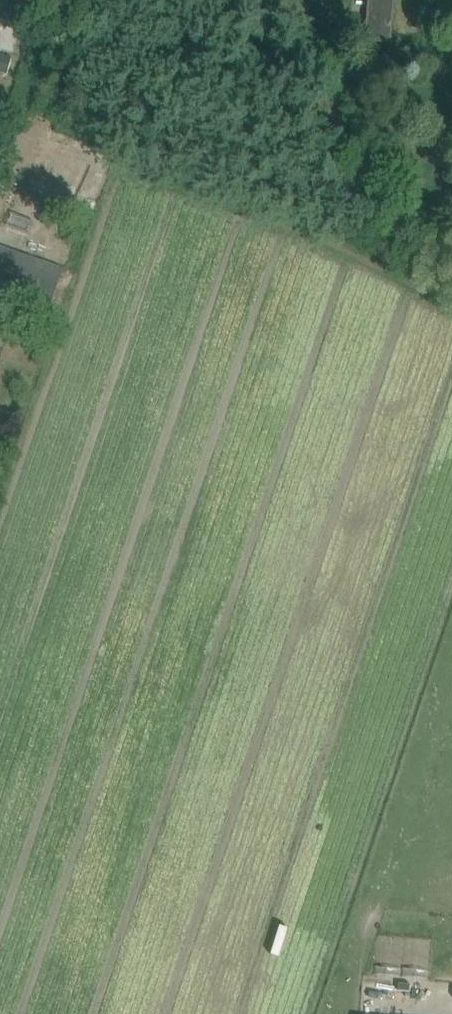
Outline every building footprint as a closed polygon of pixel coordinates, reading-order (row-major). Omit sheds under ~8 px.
[(393,0),(370,0),(367,40),(389,42),(393,0)] [(0,56),(0,74),(6,76),(11,59),(0,56)] [(53,143),(42,176),(91,192),(102,159),(53,143)] [(0,247),(0,294),(48,310),(63,269),(0,247)]
